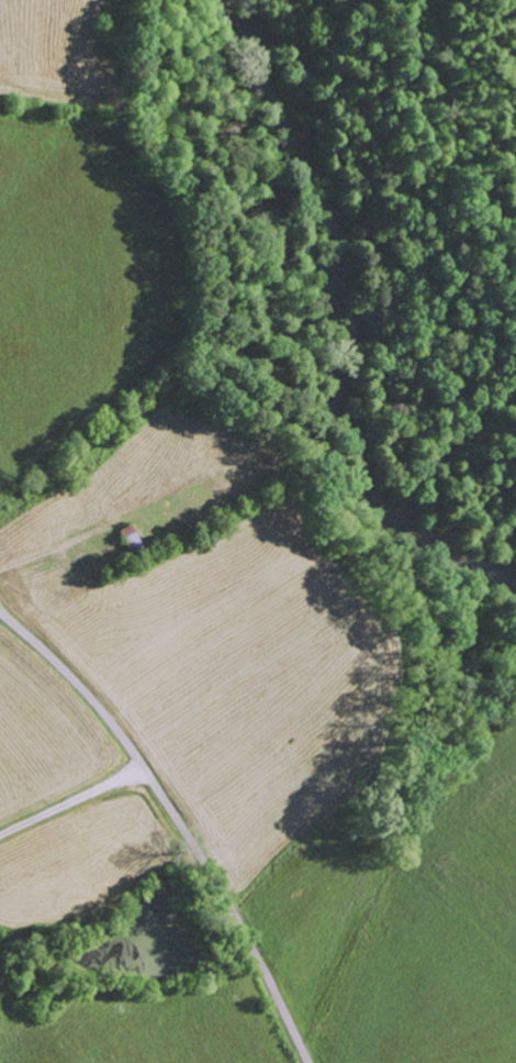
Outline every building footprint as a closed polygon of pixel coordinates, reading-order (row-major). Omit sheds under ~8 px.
[(139,548),(128,524),(118,529),(129,552),(139,548)]
